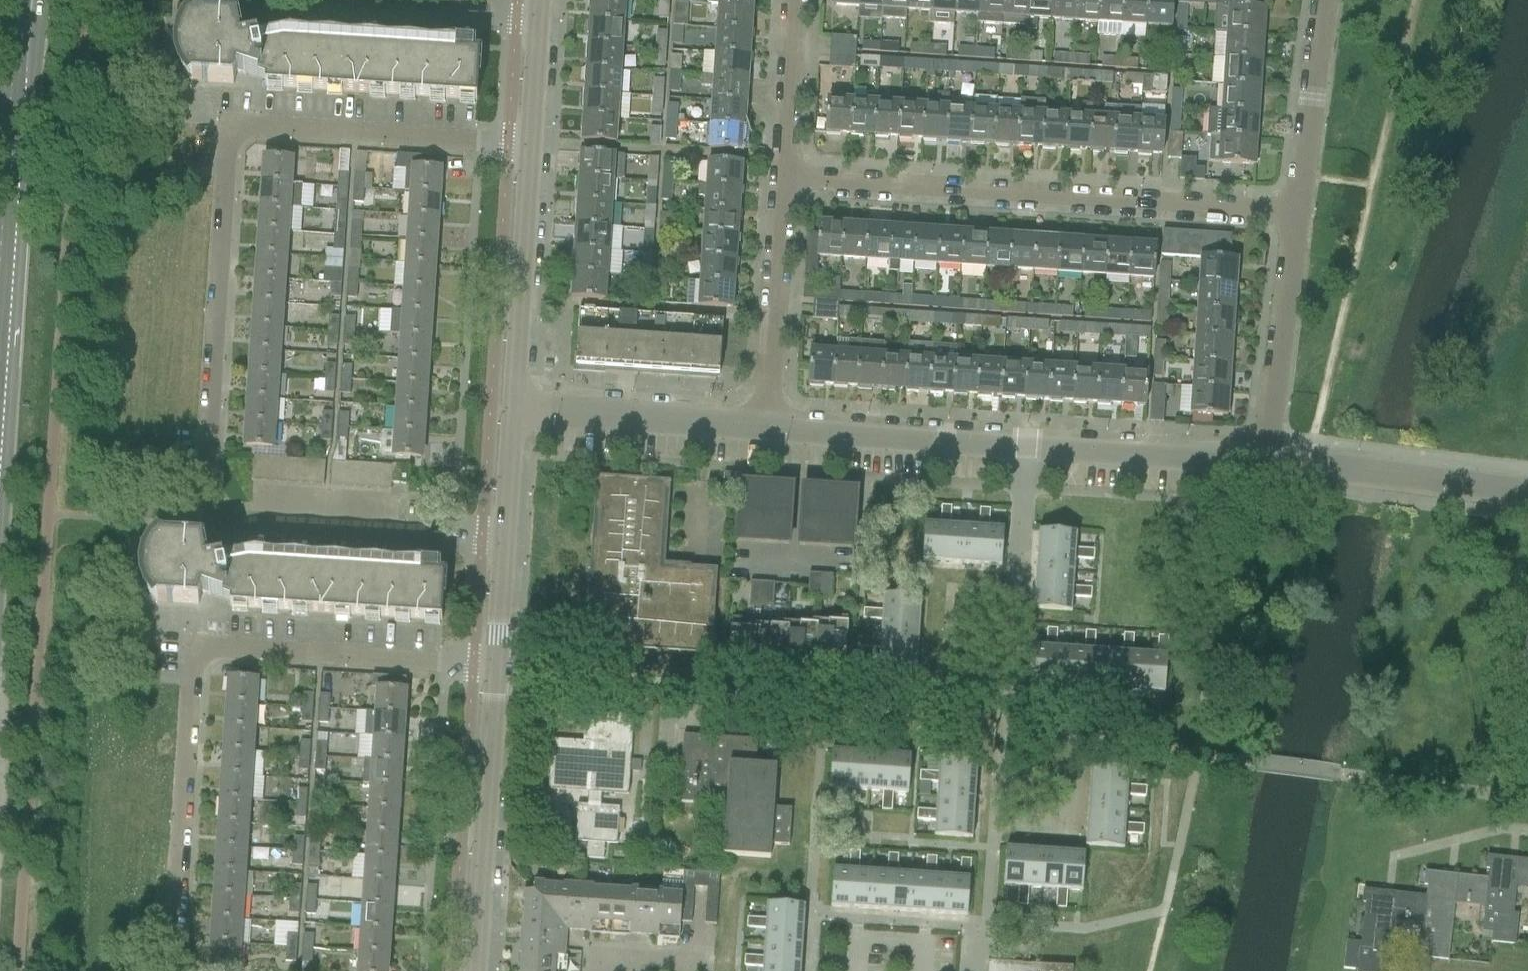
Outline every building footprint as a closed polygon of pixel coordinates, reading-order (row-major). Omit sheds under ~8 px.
[(589,20),(623,22),(625,0),(589,0),(588,9),(591,9),(590,19),(589,19),(589,20)] [(659,0),(658,20),(667,21),(669,1),(659,0)] [(883,9),(883,0),(859,0),(859,7),(883,9)] [(882,19),(906,20),(907,10),(907,0),(883,0),(883,9),(882,19)] [(931,12),(931,0),(907,0),(907,10),(930,12),(931,12)] [(929,24),(953,25),(954,13),(955,13),(956,0),(931,0),(931,12),(930,12),(929,24)] [(979,15),(980,0),(956,0),(955,13),(979,15)] [(978,23),(1002,25),(1004,0),(980,0),(979,15),(978,23)] [(1027,18),(1028,0),(1004,0),(1002,25),(1026,27),(1027,18)] [(1026,31),(1036,31),(1037,19),(1051,20),(1052,0),(1028,0),(1027,18),(1026,27),(1026,31)] [(1075,21),(1076,0),(1052,0),(1051,20),(1075,21)] [(1099,23),(1100,0),(1076,0),(1075,21),(1099,23)] [(1099,23),(1098,36),(1121,37),(1121,25),(1123,0),(1100,0),(1099,23)] [(1121,25),(1145,26),(1147,0),(1123,0),(1121,25)] [(1145,26),(1170,28),(1172,0),(1147,0),(1145,26)] [(1228,7),(1228,6),(1262,8),(1260,0),(1178,0),(1178,4),(1228,7)] [(674,8),(673,26),(683,27),(684,9),(684,2),(675,2),(674,8)] [(718,5),(717,29),(751,31),(751,30),(750,30),(751,8),(752,8),(752,7),(718,5)] [(1228,7),(1226,32),(1263,35),(1263,34),(1265,34),(1266,22),(1263,22),(1264,10),(1265,10),(1265,9),(1262,8),(1228,6),(1228,7)] [(1178,12),(1177,29),(1185,30),(1186,12),(1178,12)] [(238,23),(197,20),(195,18),(187,27),(181,38),(181,39),(179,50),(179,62),(183,73),(191,83),(193,82),(234,85),(234,83),(238,72),(266,82),(265,87),(477,101),(480,55),(473,55),(474,45),(491,46),(455,43),(455,44),(450,43),(449,43),(430,44),(429,44),(410,41),(390,41),(370,38),(349,39),(330,35),(310,36),(290,33),(267,37),(266,34),(267,33),(245,31),(245,32),(247,32),(246,41),(240,43),(241,38),(238,24),(238,23)] [(587,43),(587,44),(622,46),(623,22),(589,20),(588,20),(587,33),(589,33),(588,43),(587,43)] [(673,26),(672,44),(681,45),(683,27),(673,26)] [(717,29),(715,53),(749,55),(750,55),(748,54),(750,32),(751,32),(751,31),(717,29)] [(657,31),(655,48),(665,49),(666,32),(657,31)] [(1226,32),(1225,58),(1261,61),(1261,60),(1263,60),(1264,48),(1261,48),(1262,35),(1263,35),(1226,32)] [(831,36),(830,48),(856,50),(856,38),(831,36)] [(1176,38),(1175,55),(1184,55),(1185,39),(1176,38)] [(862,51),(861,51),(880,52),(881,43),(862,42),(862,51)] [(881,43),(880,52),(898,54),(898,43),(881,42),(881,43)] [(586,67),(586,68),(620,70),(622,46),(587,44),(586,44),(585,57),(588,57),(587,67),(586,67)] [(910,56),(928,57),(928,46),(910,44),(910,56)] [(928,46),(928,57),(946,58),(947,47),(928,46)] [(655,48),(654,67),(664,68),(665,49),(655,48)] [(957,59),(976,60),(977,49),(958,48),(957,59)] [(977,49),(976,60),(993,61),(994,50),(977,49)] [(1006,62),(1024,63),(1025,52),(1006,50),(1006,62)] [(1025,52),(1024,63),(1042,64),(1043,53),(1025,52)] [(715,53),(713,77),(748,79),(748,78),(747,78),(748,56),(749,56),(749,55),(715,53)] [(1053,65),(1072,66),(1073,55),(1054,53),(1053,65)] [(830,54),(829,68),(854,70),(855,57),(855,56),(830,54)] [(1073,55),(1072,66),(1090,67),(1091,56),(1073,55)] [(1174,70),(1174,74),(1183,74),(1183,70),(1184,55),(1175,55),(1174,69),(1174,70)] [(671,56),(670,74),(680,75),(681,57),(671,56)] [(861,57),(860,68),(878,69),(879,59),(861,57)] [(1102,68),(1119,69),(1119,58),(1102,57),(1102,68)] [(1119,58),(1119,69),(1138,71),(1139,59),(1119,58)] [(1225,58),(1223,84),(1260,87),(1260,86),(1261,86),(1262,74),(1259,74),(1260,61),(1261,62),(1261,61),(1225,58)] [(885,59),(885,69),(902,71),(903,60),(885,59)] [(903,60),(902,71),(921,72),(922,61),(903,60)] [(1149,71),(1167,72),(1168,61),(1150,60),(1149,71)] [(927,72),(950,74),(951,63),(928,61),(927,72)] [(951,63),(950,74),(970,75),(970,64),(951,63)] [(980,65),(979,75),(998,77),(999,66),(980,65)] [(999,66),(998,77),(999,77),(1007,77),(1017,78),(1018,67),(999,66)] [(584,91),(584,92),(618,94),(620,70),(586,68),(584,68),(584,81),(586,81),(585,91),(584,91)] [(1028,68),(1027,79),(1047,80),(1047,69),(1028,68)] [(1047,69),(1047,80),(1063,81),(1064,71),(1047,69)] [(1079,72),(1079,82),(1094,83),(1095,73),(1079,72)] [(1095,73),(1094,83),(1112,84),(1113,74),(1095,73)] [(670,74),(669,92),(679,93),(680,75),(670,74)] [(1124,74),(1123,86),(1141,87),(1142,76),(1124,74)] [(702,76),(701,87),(713,87),(712,101),(746,103),(746,102),(745,102),(746,80),(748,80),(748,79),(713,77),(702,76)] [(1143,76),(1141,94),(1152,94),(1153,77),(1143,76)] [(1153,77),(1152,94),(1166,95),(1167,78),(1153,77)] [(654,79),(652,96),(662,97),(663,80),(654,79)] [(1223,84),(1221,110),(1258,113),(1258,112),(1260,112),(1260,100),(1258,100),(1258,87),(1260,87),(1223,84)] [(1173,90),(1171,108),(1181,109),(1182,90),(1173,90)] [(583,115),(583,116),(617,118),(618,94),(584,92),(583,92),(582,104),(584,105),(584,115),(583,115)] [(852,100),(850,134),(850,136),(863,137),(863,134),(873,135),(873,136),(874,136),(876,102),(877,94),(865,94),(865,101),(852,100)] [(945,140),(946,141),(948,107),(949,95),(936,94),(936,106),(924,105),(922,139),(922,141),(935,141),(935,139),(945,139),(945,140)] [(652,96),(651,115),(661,116),(662,97),(652,96)] [(993,144),(994,144),(996,110),(997,98),(973,97),(972,108),(970,142),(971,142),(970,144),(983,145),(983,142),(993,143),(993,144)] [(849,134),(850,134),(852,100),(828,99),(825,133),(827,133),(826,134),(839,135),(839,132),(849,133),(849,134)] [(1041,147),(1042,147),(1044,113),(1045,102),(1021,100),(1020,112),(1018,146),(1018,147),(1031,148),(1031,145),(1041,146),(1041,147)] [(712,101),(710,124),(745,127),(745,126),(743,126),(745,104),(746,104),(746,103),(712,101)] [(897,137),(898,137),(900,103),(876,102),(874,136),(874,137),(887,138),(887,135),(897,136),(897,137)] [(921,139),(922,139),(924,105),(900,103),(898,137),(898,139),(911,140),(911,137),(921,138),(921,139)] [(668,104),(667,122),(677,123),(678,105),(668,104)] [(1068,115),(1066,149),(1066,150),(1079,151),(1079,148),(1089,149),(1089,150),(1090,150),(1092,116),(1093,105),(1081,104),(1081,116),(1068,115)] [(1092,116),(1090,150),(1090,152),(1103,153),(1103,150),(1113,151),(1113,152),(1114,152),(1116,118),(1117,106),(1104,106),(1104,117),(1092,116)] [(1116,118),(1114,152),(1114,154),(1123,154),(1124,152),(1136,152),(1136,154),(1139,120),(1140,108),(1117,106),(1116,118)] [(969,142),(970,142),(972,108),(948,107),(946,141),(946,142),(959,143),(959,140),(969,141),(969,142)] [(1171,108),(1170,133),(1179,134),(1181,109),(1171,108)] [(1206,135),(1210,135),(1256,139),(1256,138),(1258,138),(1259,126),(1256,126),(1256,113),(1258,113),(1221,110),(1208,109),(1206,135)] [(1017,146),(1018,146),(1020,112),(996,110),(994,144),(994,145),(1007,146),(1007,143),(1017,144),(1017,146)] [(1065,149),(1066,149),(1068,115),(1044,113),(1042,147),(1043,147),(1042,149),(1055,150),(1055,147),(1065,148),(1065,149)] [(617,118),(583,116),(581,116),(580,128),(583,129),(582,139),(581,139),(581,140),(615,143),(617,118)] [(1139,120),(1136,154),(1137,154),(1137,156),(1148,156),(1148,153),(1161,154),(1161,156),(1163,156),(1165,121),(1139,120)] [(667,122),(665,140),(675,140),(677,123),(667,122)] [(745,127),(710,124),(708,149),(743,151),(743,150),(742,150),(743,127),(745,127)] [(650,145),(659,146),(660,128),(651,127),(650,145)] [(1167,159),(1181,160),(1183,134),(1169,133),(1167,159)] [(1256,139),(1210,135),(1208,162),(1254,165),(1254,164),(1256,164),(1257,152),(1254,152),(1255,139),(1256,139)] [(579,153),(578,166),(580,166),(580,176),(578,176),(578,177),(613,179),(620,180),(621,180),(623,179),(624,157),(622,155),(580,152),(580,153),(579,153)] [(398,155),(397,170),(407,170),(406,190),(412,191),(439,193),(440,169),(427,168),(427,157),(398,155)] [(265,157),(263,181),(290,183),(292,159),(265,157)] [(658,157),(649,157),(648,175),(657,175),(658,157)] [(708,161),(706,185),(740,188),(740,187),(739,187),(740,165),(742,165),(742,163),(708,161)] [(664,165),(663,182),(672,183),(673,165),(664,165)] [(338,172),(337,186),(347,187),(348,173),(338,172)] [(354,174),(353,187),(363,188),(364,174),(354,174)] [(577,200),(577,201),(611,203),(613,179),(578,177),(577,177),(576,190),(579,190),(578,200),(577,200)] [(302,184),(290,183),(263,181),(262,205),(289,207),(301,208),(302,184)] [(672,183),(663,182),(661,200),(671,201),(672,183)] [(698,185),(698,197),(705,197),(704,209),(739,212),(739,211),(737,211),(739,188),(740,188),(706,185),(698,185)] [(347,187),(337,186),(336,201),(346,202),(347,187)] [(363,188),(353,187),(352,202),(362,203),(363,188)] [(647,189),(646,205),(654,206),(656,189),(647,189)] [(412,191),(410,215),(437,217),(439,193),(412,191)] [(575,224),(575,225),(620,228),(621,204),(611,203),(577,201),(575,201),(574,214),(577,214),(576,224),(575,224)] [(262,205),(260,229),(287,231),(289,207),(262,205)] [(646,205),(645,224),(653,225),(654,206),(646,205)] [(704,209),(703,233),(737,236),(737,235),(736,235),(737,212),(738,212),(739,212),(704,209)] [(661,213),(659,230),(669,231),(670,213),(661,213)] [(410,215),(409,239),(436,241),(437,217),(410,215)] [(334,220),(333,234),(344,235),(345,221),(334,220)] [(351,221),(350,235),(360,236),(361,222),(351,221)] [(841,259),(844,223),(843,223),(843,225),(821,223),(821,222),(819,222),(818,234),(806,233),(803,282),(816,283),(818,258),(841,259)] [(844,223),(841,259),(865,261),(868,225),(867,225),(867,226),(844,225),(844,223)] [(574,225),(573,237),(576,238),(575,248),(574,248),(574,249),(608,251),(620,252),(621,240),(622,228),(620,228),(575,225),(574,225)] [(868,225),(865,261),(889,262),(892,227),(891,227),(891,228),(868,226),(868,225)] [(889,262),(889,271),(899,272),(899,263),(913,264),(916,228),(915,228),(915,230),(892,228),(892,227),(889,262)] [(916,228),(913,264),(937,266),(940,230),(939,230),(939,231),(916,230),(916,228)] [(260,229),(258,253),(285,255),(287,231),(260,229)] [(669,231),(659,230),(658,248),(667,249),(669,231)] [(940,230),(937,266),(961,267),(964,232),(963,231),(963,233),(940,231),(940,230)] [(1160,255),(1160,256),(1200,259),(1200,257),(1200,256),(1235,258),(1229,235),(1162,231),(1161,250),(1160,255)] [(964,232),(961,267),(985,269),(988,233),(987,233),(987,235),(964,233),(964,232)] [(703,233),(701,257),(735,260),(735,259),(734,259),(735,236),(737,236),(703,233)] [(988,233),(985,269),(1009,270),(1011,235),(1011,236),(988,235),(988,233)] [(344,235),(333,234),(332,249),(343,250),(344,235)] [(360,236),(350,235),(349,250),(359,251),(360,236)] [(1012,235),(1011,235),(1009,270),(1033,272),(1035,236),(1035,238),(1012,236),(1012,235)] [(1036,236),(1035,236),(1033,272),(1057,274),(1059,238),(1059,239),(1036,238),(1036,236)] [(644,237),(643,253),(651,254),(652,237),(644,237)] [(1060,238),(1059,238),(1057,274),(1081,275),(1083,240),(1082,241),(1060,240),(1060,238)] [(409,239),(407,263),(434,265),(436,241),(409,239)] [(1084,240),(1083,240),(1081,275),(1105,277),(1107,241),(1106,243),(1084,241),(1084,240)] [(1108,241),(1107,241),(1105,277),(1128,278),(1130,243),(1130,244),(1108,243),(1108,241)] [(1131,243),(1130,243),(1128,278),(1152,280),(1155,245),(1154,245),(1154,246),(1131,245),(1131,243)] [(572,272),(606,275),(608,251),(574,249),(573,249),(572,249),(571,262),(574,262),(573,272),(572,272)] [(258,253),(257,277),(284,279),(285,255),(258,253)] [(643,253),(641,272),(650,273),(651,254),(643,253)] [(1200,259),(1198,283),(1235,286),(1235,285),(1236,285),(1237,273),(1235,273),(1236,260),(1237,260),(1237,259),(1235,258),(1200,256),(1200,257),(1200,259)] [(701,257),(699,281),(734,283),(732,283),(734,260),(735,260),(701,257)] [(657,261),(656,278),(665,279),(667,261),(657,261)] [(407,263),(406,287),(433,289),(434,265),(407,263)] [(1160,263),(1159,281),(1170,281),(1171,264),(1160,263)] [(324,268),(323,282),(330,282),(341,283),(342,269),(331,268),(324,268)] [(348,269),(347,283),(357,284),(358,270),(348,269)] [(606,275),(572,272),(572,273),(570,273),(570,286),(572,286),(572,296),(571,296),(570,297),(605,299),(606,275)] [(257,277),(255,301),(282,303),(284,279),(257,277)] [(665,279),(656,278),(655,296),(664,297),(665,279)] [(734,283),(699,281),(698,306),(732,308),(732,307),(731,307),(732,284),(734,284),(734,283)] [(341,283),(330,282),(329,297),(340,298),(341,283)] [(357,284),(347,283),(346,298),(356,299),(357,284)] [(1198,283),(1196,309),(1233,312),(1233,311),(1235,311),(1235,299),(1233,299),(1234,286),(1235,286),(1198,283)] [(639,302),(648,302),(650,285),(640,284),(639,302)] [(803,286),(802,299),(838,302),(839,289),(803,286)] [(406,287),(404,311),(431,313),(433,289),(406,287)] [(1158,290),(1157,307),(1168,307),(1169,290),(1158,290)] [(848,292),(848,302),(850,302),(863,303),(863,293),(852,293),(851,293),(848,292)] [(863,293),(863,303),(879,304),(880,295),(863,293)] [(896,296),(896,306),(910,307),(911,297),(896,296)] [(911,297),(910,307),(926,308),(927,298),(911,297)] [(944,299),(943,309),(958,310),(959,300),(944,299)] [(959,300),(958,310),(975,311),(976,301),(959,300)] [(255,301),(254,325),(281,327),(282,303),(255,301)] [(992,302),(992,312),(1006,313),(1007,303),(992,302)] [(1007,303),(1006,313),(1024,314),(1025,305),(1007,303)] [(1040,306),(1040,315),(1042,316),(1054,316),(1054,315),(1055,307),(1044,306),(1042,306),(1040,306)] [(812,307),(811,319),(837,321),(838,308),(812,307)] [(1054,316),(1072,318),(1072,308),(1055,307),(1054,315),(1054,316)] [(1168,307),(1157,307),(1156,325),(1167,326),(1168,307)] [(575,366),(604,368),(608,311),(579,309),(575,366)] [(845,309),(844,319),(862,320),(862,310),(845,309)] [(1084,309),(1084,318),(1102,320),(1102,318),(1103,310),(1084,309)] [(1196,309),(1195,335),(1231,338),(1231,337),(1233,337),(1234,324),(1231,324),(1232,312),(1233,312),(1196,309)] [(632,370),(661,372),(665,310),(663,310),(663,315),(636,313),(632,370)] [(868,310),(867,320),(886,322),(886,312),(868,310)] [(1102,318),(1102,320),(1119,321),(1120,311),(1103,310),(1102,318)] [(392,311),(390,334),(402,335),(429,336),(431,313),(404,311),(404,312),(392,311)] [(604,368),(632,370),(636,313),(608,311),(604,368)] [(886,312),(886,322),(905,323),(906,313),(886,312)] [(1133,312),(1132,322),(1149,323),(1149,321),(1150,313),(1133,312)] [(916,314),(915,324),(934,325),(934,315),(916,314)] [(665,315),(661,372),(689,373),(693,317),(678,316),(676,316),(665,315)] [(934,315),(934,325),(952,326),(952,316),(934,315)] [(328,316),(327,330),(337,331),(338,317),(328,316)] [(344,317),(344,331),(354,331),(355,318),(344,317)] [(693,317),(689,373),(718,375),(722,319),(693,317)] [(965,317),(964,327),(982,328),(982,318),(965,317)] [(982,318),(982,328),(998,329),(998,319),(982,318)] [(1015,320),(1014,330),(1030,331),(1031,321),(1015,320)] [(1031,321),(1030,331),(1048,333),(1048,322),(1031,321)] [(1060,323),(1059,334),(1078,335),(1079,324),(1060,323)] [(1079,324),(1078,335),(1095,336),(1096,326),(1079,324)] [(254,325),(252,349),(279,351),(281,327),(254,325)] [(1105,336),(1126,338),(1127,328),(1105,326),(1105,336)] [(1127,328),(1126,338),(1146,339),(1147,329),(1127,328)] [(337,331),(327,330),(326,345),(336,345),(337,331)] [(354,331),(344,331),(342,346),(353,347),(354,331)] [(402,335),(401,359),(428,360),(429,336),(402,335)] [(1195,335),(1193,361),(1230,363),(1231,363),(1232,351),(1229,350),(1230,338),(1231,338),(1195,335)] [(857,387),(860,341),(848,340),(848,352),(836,351),(833,386),(834,386),(834,387),(846,388),(847,385),(857,386),(857,387)] [(860,353),(857,387),(858,387),(858,389),(870,390),(871,387),(881,388),(881,389),(884,355),(884,343),(860,341),(860,353)] [(1155,342),(1154,359),(1164,359),(1165,342),(1155,342)] [(908,356),(905,390),(906,390),(906,392),(918,393),(918,391),(929,391),(928,392),(929,392),(932,346),(920,345),(908,344),(908,356)] [(932,346),(929,392),(930,392),(930,394),(942,394),(942,392),(953,393),(953,394),(956,359),(956,347),(932,346)] [(252,349),(250,373),(277,375),(279,351),(252,349)] [(833,386),(836,351),(811,350),(809,384),(810,384),(810,385),(822,386),(822,384),(833,384),(833,386)] [(905,390),(908,356),(884,355),(881,389),(882,389),(882,390),(894,391),(895,389),(905,389),(905,390)] [(401,359),(399,383),(426,384),(428,360),(401,359)] [(977,395),(979,361),(956,359),(953,394),(954,394),(954,395),(966,396),(967,394),(977,394),(977,395)] [(1154,359),(1153,377),(1163,378),(1164,359),(1154,359)] [(1001,397),(1004,363),(979,361),(977,395),(978,395),(978,397),(990,398),(991,395),(1001,396),(1001,397)] [(1193,361),(1191,387),(1228,389),(1229,389),(1230,376),(1228,376),(1228,364),(1230,364),(1230,363),(1193,361)] [(1025,399),(1028,364),(1004,363),(1001,397),(1002,397),(1002,398),(1014,399),(1014,397),(1025,398),(1025,399)] [(326,364),(325,378),(335,379),(335,365),(326,364)] [(1049,400),(1052,366),(1028,364),(1025,399),(1026,399),(1026,400),(1038,401),(1039,399),(1049,399),(1049,400)] [(341,365),(341,379),(350,379),(351,366),(341,365)] [(1073,402),(1076,367),(1052,366),(1049,400),(1050,400),(1050,402),(1062,403),(1062,400),(1073,401),(1073,402)] [(1097,403),(1100,369),(1076,367),(1073,402),(1074,402),(1074,403),(1086,404),(1086,402),(1097,402),(1097,403)] [(1121,405),(1124,371),(1100,369),(1097,403),(1098,403),(1098,405),(1110,406),(1110,403),(1121,404),(1121,405)] [(1124,371),(1121,405),(1122,405),(1122,407),(1134,407),(1134,405),(1144,406),(1144,407),(1145,407),(1148,372),(1124,371)] [(250,373),(249,397),(276,399),(277,375),(250,373)] [(335,379),(325,378),(324,393),(334,394),(335,379)] [(350,379),(341,379),(340,394),(350,395),(350,379)] [(399,383),(398,407),(425,408),(426,384),(399,383)] [(1152,384),(1150,422),(1163,423),(1165,385),(1152,384)] [(1191,393),(1190,413),(1226,416),(1226,415),(1228,415),(1228,403),(1226,402),(1227,390),(1228,390),(1228,389),(1191,387),(1191,393)] [(249,397),(247,421),(274,423),(276,399),(249,397)] [(398,407),(396,431),(423,432),(425,408),(398,407)] [(321,412),(321,426),(331,427),(332,413),(321,412)] [(338,413),(337,427),(347,427),(348,414),(338,413)] [(274,423),(247,421),(245,446),(272,448),(274,423)] [(331,427),(321,426),(320,441),(330,441),(331,427)] [(347,427),(337,427),(336,442),(346,442),(347,427)] [(382,431),(380,455),(394,456),(421,458),(423,432),(396,431),(396,432),(382,431)] [(336,449),(332,462),(344,463),(345,463),(346,449),(336,449)] [(317,452),(314,461),(317,461),(326,461),(329,452),(317,452)] [(251,480),(263,481),(265,457),(253,457),(251,480)] [(263,481),(276,482),(277,458),(265,457),(263,481)] [(276,482),(288,483),(289,459),(277,458),(276,482)] [(288,483),(300,484),(301,460),(289,459),(288,483)] [(300,484),(312,485),(314,461),(301,460),(300,484)] [(314,461),(312,485),(324,485),(326,461),(317,461),(314,461)] [(330,486),(342,487),(344,463),(332,462),(330,486)] [(342,487),(355,487),(356,463),(345,463),(344,463),(342,487)] [(355,487),(367,488),(368,464),(356,463),(355,487)] [(367,488),(379,489),(381,465),(368,464),(367,488)] [(381,465),(379,489),(391,490),(392,484),(393,466),(381,465)] [(410,467),(393,466),(392,484),(408,485),(410,467)] [(721,507),(733,507),(735,474),(723,473),(721,507)] [(664,567),(664,566),(670,481),(596,476),(584,641),(711,650),(713,616),(697,615),(698,608),(701,608),(703,580),(659,577),(660,567),(664,567)] [(740,486),(738,506),(737,531),(762,532),(761,536),(770,537),(771,533),(789,534),(791,494),(760,492),(761,487),(740,486)] [(804,495),(803,515),(801,535),(820,536),(819,540),(828,541),(829,537),(833,538),(853,539),(856,494),(835,492),(835,497),(804,495)] [(941,506),(941,515),(951,516),(951,507),(941,506)] [(980,509),(979,518),(989,519),(990,510),(980,509)] [(941,515),(940,524),(945,525),(950,525),(951,516),(941,515)] [(979,518),(978,527),(983,527),(988,528),(989,519),(979,518)] [(925,523),(922,562),(942,563),(945,525),(940,524),(925,523)] [(945,525),(942,563),(961,564),(964,526),(950,525),(945,525)] [(964,526),(961,564),(981,566),(983,527),(978,527),(964,526)] [(983,527),(981,566),(1001,567),(1004,529),(988,528),(983,527)] [(1038,531),(1037,551),(1075,554),(1076,549),(1077,534),(1038,531)] [(230,607),(425,620),(442,621),(445,576),(438,575),(439,566),(455,566),(421,564),(421,565),(415,564),(395,564),(375,561),(355,561),(335,558),(317,559),(295,556),(275,556),(256,553),(255,553),(232,557),(231,553),(231,554),(232,553),(210,551),(211,552),(212,553),(211,562),(205,563),(206,558),(203,545),(203,543),(162,540),(161,539),(152,548),(146,558),(146,559),(144,570),(144,582),(149,593),(156,604),(158,602),(199,605),(199,603),(203,593),(231,602),(230,607)] [(1075,554),(1075,559),(1084,560),(1085,550),(1076,549),(1075,554)] [(1085,550),(1084,560),(1093,560),(1094,550),(1085,550)] [(1037,551),(1036,571),(1074,573),(1075,559),(1075,554),(1037,551)] [(1036,571),(1034,590),(1073,592),(1073,587),(1074,573),(1036,571)] [(808,597),(820,598),(821,574),(809,573),(808,597)] [(821,574),(820,598),(831,599),(833,575),(821,574)] [(751,604),(761,604),(763,583),(752,583),(751,604)] [(763,583),(761,604),(774,605),(775,584),(763,583)] [(1073,592),(1072,597),(1082,598),(1082,588),(1073,587),(1073,592)] [(1082,588),(1082,598),(1091,599),(1091,589),(1082,588)] [(1034,590),(1033,610),(1071,613),(1072,597),(1073,592),(1034,590)] [(882,610),(881,616),(920,618),(921,598),(883,595),(882,610)] [(753,606),(752,616),(760,617),(760,607),(753,606)] [(864,609),(863,619),(872,620),(873,610),(864,609)] [(873,610),(872,620),(881,621),(881,616),(882,610),(873,610)] [(881,621),(880,635),(918,637),(920,618),(881,616),(881,621)] [(729,651),(727,671),(744,672),(745,668),(757,669),(760,625),(754,625),(748,624),(748,619),(731,617),(730,627),(729,651)] [(841,622),(818,621),(815,665),(831,666),(832,662),(845,663),(848,619),(842,618),(841,622)] [(812,625),(789,623),(786,667),(802,668),(803,664),(815,665),(818,621),(813,620),(812,625)] [(783,627),(760,625),(757,669),(773,670),(774,666),(786,667),(789,623),(784,623),(783,627)] [(1047,629),(1046,638),(1056,639),(1057,629),(1047,629)] [(1085,631),(1085,641),(1095,641),(1095,632),(1085,631)] [(1124,634),(1123,643),(1133,644),(1134,635),(1124,634)] [(879,649),(879,654),(917,657),(918,637),(880,635),(879,649)] [(1158,636),(1157,647),(1167,647),(1168,637),(1158,636)] [(1046,638),(1046,647),(1051,647),(1056,648),(1056,639),(1046,638)] [(1085,641),(1084,650),(1089,650),(1094,650),(1095,641),(1085,641)] [(1123,643),(1122,652),(1127,653),(1132,653),(1133,644),(1123,643)] [(1030,646),(1028,684),(1030,685),(1048,686),(1051,649),(1051,647),(1046,647),(1030,646)] [(1051,649),(1048,686),(1067,687),(1070,650),(1070,649),(1056,648),(1051,647),(1051,649)] [(861,648),(860,658),(869,658),(870,648),(861,648)] [(870,648),(869,658),(878,659),(879,654),(879,649),(870,648)] [(1070,650),(1067,687),(1087,688),(1089,650),(1084,650),(1070,649),(1070,650)] [(1089,650),(1087,688),(1106,690),(1108,651),(1094,650),(1089,650)] [(1108,651),(1106,690),(1125,691),(1127,653),(1122,652),(1108,651)] [(1127,653),(1125,691),(1144,692),(1147,654),(1132,653),(1127,653)] [(878,659),(877,674),(916,677),(917,657),(879,654),(878,659)] [(1147,654),(1144,692),(1164,694),(1167,657),(1167,655),(1147,654)] [(230,678),(228,702),(255,704),(257,680),(230,678)] [(379,688),(377,712),(404,714),(406,690),(379,688)] [(303,694),(302,707),(312,707),(313,694),(303,694)] [(320,694),(319,708),(320,709),(329,709),(330,695),(321,694),(320,694)] [(228,702),(227,726),(254,728),(255,704),(228,702)] [(312,707),(302,707),(301,722),(311,723),(312,707)] [(319,708),(318,723),(319,723),(328,723),(329,709),(320,709),(319,708)] [(366,712),(364,736),(375,736),(402,738),(404,714),(377,712),(366,712)] [(631,760),(634,717),(589,713),(587,742),(554,739),(554,740),(554,748),(552,748),(549,789),(589,791),(588,805),(578,804),(575,841),(588,842),(587,858),(604,860),(606,843),(618,844),(620,807),(601,806),(602,792),(629,794),(630,772),(631,760)] [(227,726),(225,750),(252,752),(254,728),(227,726)] [(375,736),(374,760),(401,762),(402,738),(375,736)] [(727,805),(723,855),(771,859),(772,845),(789,846),(792,810),(774,808),(777,766),(756,765),(758,740),(709,737),(708,738),(711,738),(710,763),(683,761),(682,760),(679,802),(727,805)] [(300,742),(299,755),(309,756),(310,743),(300,742)] [(317,742),(316,756),(326,757),(326,743),(317,742)] [(225,750),(223,774),(250,776),(252,752),(225,750)] [(832,750),(829,788),(844,789),(849,790),(852,752),(832,750)] [(852,752),(849,790),(854,790),(868,791),(871,753),(852,752)] [(871,753),(868,791),(882,792),(888,792),(890,754),(871,753)] [(890,754),(888,792),(893,793),(908,794),(911,756),(890,754)] [(309,756),(299,755),(298,770),(308,771),(309,756)] [(316,756),(315,771),(325,771),(326,757),(316,756)] [(938,773),(938,778),(976,781),(978,760),(939,758),(938,773)] [(363,760),(362,784),(372,784),(399,786),(401,762),(374,760),(363,760)] [(631,760),(630,772),(640,773),(641,761),(631,760)] [(1091,768),(1089,788),(1128,791),(1128,786),(1129,771),(1091,768)] [(920,772),(919,782),(928,782),(929,772),(920,772)] [(929,772),(928,782),(937,783),(938,778),(938,773),(929,772)] [(223,774),(222,798),(248,800),(249,800),(262,801),(264,777),(250,776),(223,774)] [(937,783),(936,797),(975,800),(976,781),(938,778),(937,783)] [(372,784),(371,808),(398,810),(399,786),(372,784)] [(1128,791),(1127,796),(1136,797),(1137,787),(1128,786),(1128,791)] [(1137,787),(1136,797),(1146,797),(1146,787),(1137,787)] [(1089,788),(1088,807),(1126,810),(1127,796),(1128,791),(1089,788)] [(296,790),(296,803),(306,804),(306,794),(307,791),(307,790),(296,789),(296,790)] [(844,789),(844,799),(854,799),(854,790),(849,790),(844,789)] [(313,790),(312,804),(322,805),(323,791),(313,790)] [(882,792),(882,801),(892,802),(893,793),(888,792),(882,792)] [(935,811),(935,816),(974,819),(975,800),(936,797),(935,811)] [(222,798),(220,822),(247,824),(249,800),(222,798)] [(844,799),(843,808),(853,808),(854,799),(844,799)] [(882,801),(881,810),(891,811),(892,802),(882,801)] [(296,803),(295,818),(305,818),(306,804),(296,803)] [(322,805),(312,804),(311,819),(321,819),(322,805)] [(1088,807),(1086,827),(1125,829),(1125,824),(1126,810),(1088,807)] [(371,808),(369,832),(396,834),(398,810),(371,808)] [(917,810),(916,820),(926,821),(926,810),(917,810)] [(926,810),(926,821),(935,821),(935,816),(935,811),(926,810)] [(935,821),(934,837),(972,839),(974,819),(935,816),(935,821)] [(220,822),(219,846),(246,848),(247,824),(220,822)] [(1125,829),(1125,834),(1134,835),(1134,825),(1125,824),(1125,829)] [(1135,825),(1134,835),(1143,836),(1144,825),(1135,825)] [(1086,827),(1085,847),(1124,849),(1125,834),(1125,829),(1086,827)] [(369,832),(367,856),(394,858),(396,834),(369,832)] [(293,838),(292,851),(303,852),(303,839),(293,838)] [(310,838),(309,852),(310,852),(319,853),(320,839),(311,838),(310,838)] [(219,846),(217,870),(244,872),(246,848),(219,846)] [(1006,848),(1003,886),(1018,887),(1023,888),(1026,849),(1006,848)] [(1026,849),(1023,888),(1029,888),(1043,889),(1045,851),(1026,849)] [(303,852),(292,851),(291,867),(301,867),(303,852)] [(1045,851),(1043,889),(1057,890),(1062,890),(1064,852),(1045,851)] [(309,852),(308,866),(309,867),(318,867),(319,853),(310,852),(309,852)] [(850,852),(849,861),(859,861),(860,852),(850,852)] [(1064,852),(1062,890),(1067,891),(1082,892),(1085,853),(1064,852)] [(888,854),(887,863),(898,864),(898,855),(888,854)] [(367,856),(366,880),(393,882),(394,858),(367,856)] [(926,857),(926,866),(936,867),(937,857),(926,857)] [(1485,929),(1492,930),(1490,942),(1491,942),(1515,945),(1515,943),(1519,914),(1513,913),(1516,888),(1517,881),(1527,882),(1527,863),(1517,862),(1510,861),(1511,859),(1509,859),(1489,857),(1487,869),(1491,870),(1490,882),(1487,905),(1485,929)] [(961,859),(960,869),(970,870),(971,860),(961,859)] [(849,861),(848,870),(853,870),(859,871),(859,861),(849,861)] [(887,863),(887,872),(892,873),(897,873),(898,864),(887,863)] [(926,866),(925,875),(930,875),(935,876),(936,867),(926,866)] [(833,869),(831,907),(851,909),(853,870),(848,870),(833,869)] [(217,870),(215,894),(242,896),(244,872),(217,870)] [(853,870),(851,909),(870,910),(873,872),(859,871),(853,870)] [(684,871),(683,880),(694,881),(695,876),(709,877),(708,881),(720,882),(720,873),(684,871)] [(873,872),(870,910),(889,911),(892,873),(887,872),(873,872)] [(892,873),(889,911),(908,912),(911,874),(897,873),(892,873)] [(1425,925),(1421,957),(1430,958),(1448,960),(1454,904),(1455,896),(1469,898),(1469,903),(1487,905),(1490,882),(1455,878),(1448,877),(1449,875),(1447,875),(1427,873),(1425,886),(1429,886),(1427,900),(1425,925)] [(911,874),(908,912),(928,914),(930,875),(925,875),(911,874)] [(930,875),(928,914),(947,915),(950,877),(935,876),(930,875)] [(695,876),(694,881),(695,881),(694,887),(708,888),(708,881),(709,877),(695,876)] [(950,877),(947,915),(967,916),(970,878),(950,877)] [(366,880),(364,904),(391,906),(393,882),(366,880)] [(683,880),(682,890),(694,891),(694,887),(695,881),(694,881),(683,880)] [(708,888),(707,892),(719,893),(720,882),(708,881),(708,888)] [(535,882),(534,892),(565,931),(568,929),(576,929),(579,885),(564,884),(564,886),(544,885),(545,883),(535,882)] [(290,884),(289,899),(300,900),(301,885),(290,884)] [(594,886),(579,885),(576,929),(594,931),(594,934),(610,935),(613,890),(594,888),(594,886)] [(308,886),(307,900),(317,901),(318,887),(308,886)] [(1018,887),(1018,896),(1028,897),(1029,888),(1023,888),(1018,887)] [(633,891),(613,890),(610,935),(626,936),(627,933),(645,934),(648,890),(633,889),(633,891)] [(648,890),(645,934),(663,936),(663,938),(680,939),(681,922),(681,911),(682,901),(682,894),(662,893),(662,891),(648,890)] [(682,894),(682,901),(693,902),(694,891),(682,890),(682,894)] [(1057,890),(1056,899),(1066,900),(1067,891),(1062,890),(1057,890)] [(522,925),(521,940),(566,943),(566,933),(565,931),(534,892),(524,891),(524,901),(526,901),(524,925),(522,925)] [(1344,970),(1354,970),(1387,970),(1393,923),(1393,921),(1425,925),(1427,900),(1393,896),(1386,895),(1386,893),(1385,893),(1365,891),(1363,903),(1367,904),(1362,944),(1347,942),(1345,962),(1344,970)] [(707,892),(707,902),(718,903),(719,893),(707,892)] [(215,894),(214,918),(241,920),(242,896),(215,894)] [(1018,896),(1017,906),(1027,906),(1028,897),(1018,896)] [(300,900),(289,899),(288,913),(299,914),(300,900)] [(1056,899),(1056,908),(1066,909),(1066,900),(1056,899)] [(317,901),(307,900),(306,914),(316,915),(317,901)] [(682,901),(681,911),(693,912),(693,902),(682,901)] [(707,902),(706,913),(717,914),(718,903),(707,902)] [(364,904),(362,928),(389,930),(391,906),(364,904)] [(766,919),(765,924),(804,927),(805,907),(767,904),(766,919)] [(681,911),(681,922),(692,923),(693,912),(681,911)] [(706,913),(705,923),(716,924),(717,924),(717,914),(706,913)] [(214,918),(212,942),(239,944),(241,920),(214,918)] [(747,918),(747,928),(756,929),(757,919),(747,918)] [(757,919),(756,929),(765,929),(765,924),(766,919),(757,919)] [(765,929),(764,943),(802,946),(804,927),(765,924),(765,929)] [(362,928),(361,952),(388,954),(389,930),(362,928)] [(287,932),(286,947),(297,948),(298,933),(287,932)] [(303,934),(302,948),(303,948),(304,948),(313,949),(314,935),(304,934),(303,934)] [(521,970),(566,970),(568,955),(565,955),(566,943),(521,940),(520,954),(522,954),(521,970)] [(239,944),(212,942),(210,966),(237,968),(239,944)] [(763,957),(763,962),(801,965),(802,946),(764,943),(763,957)] [(297,948),(286,947),(285,961),(296,962),(297,948)] [(302,962),(303,962),(312,963),(313,949),(304,948),(303,948),(302,948),(302,962)] [(361,952),(360,970),(387,970),(388,954),(361,952)] [(745,956),(744,966),(753,967),(754,957),(745,956)] [(754,957),(753,967),(762,968),(763,962),(763,957),(754,957)] [(1072,966),(987,961),(987,962),(989,963),(989,967),(988,967),(988,970),(1072,970),(1072,966)] [(762,970),(801,970),(801,965),(763,962),(762,968),(762,970)]
